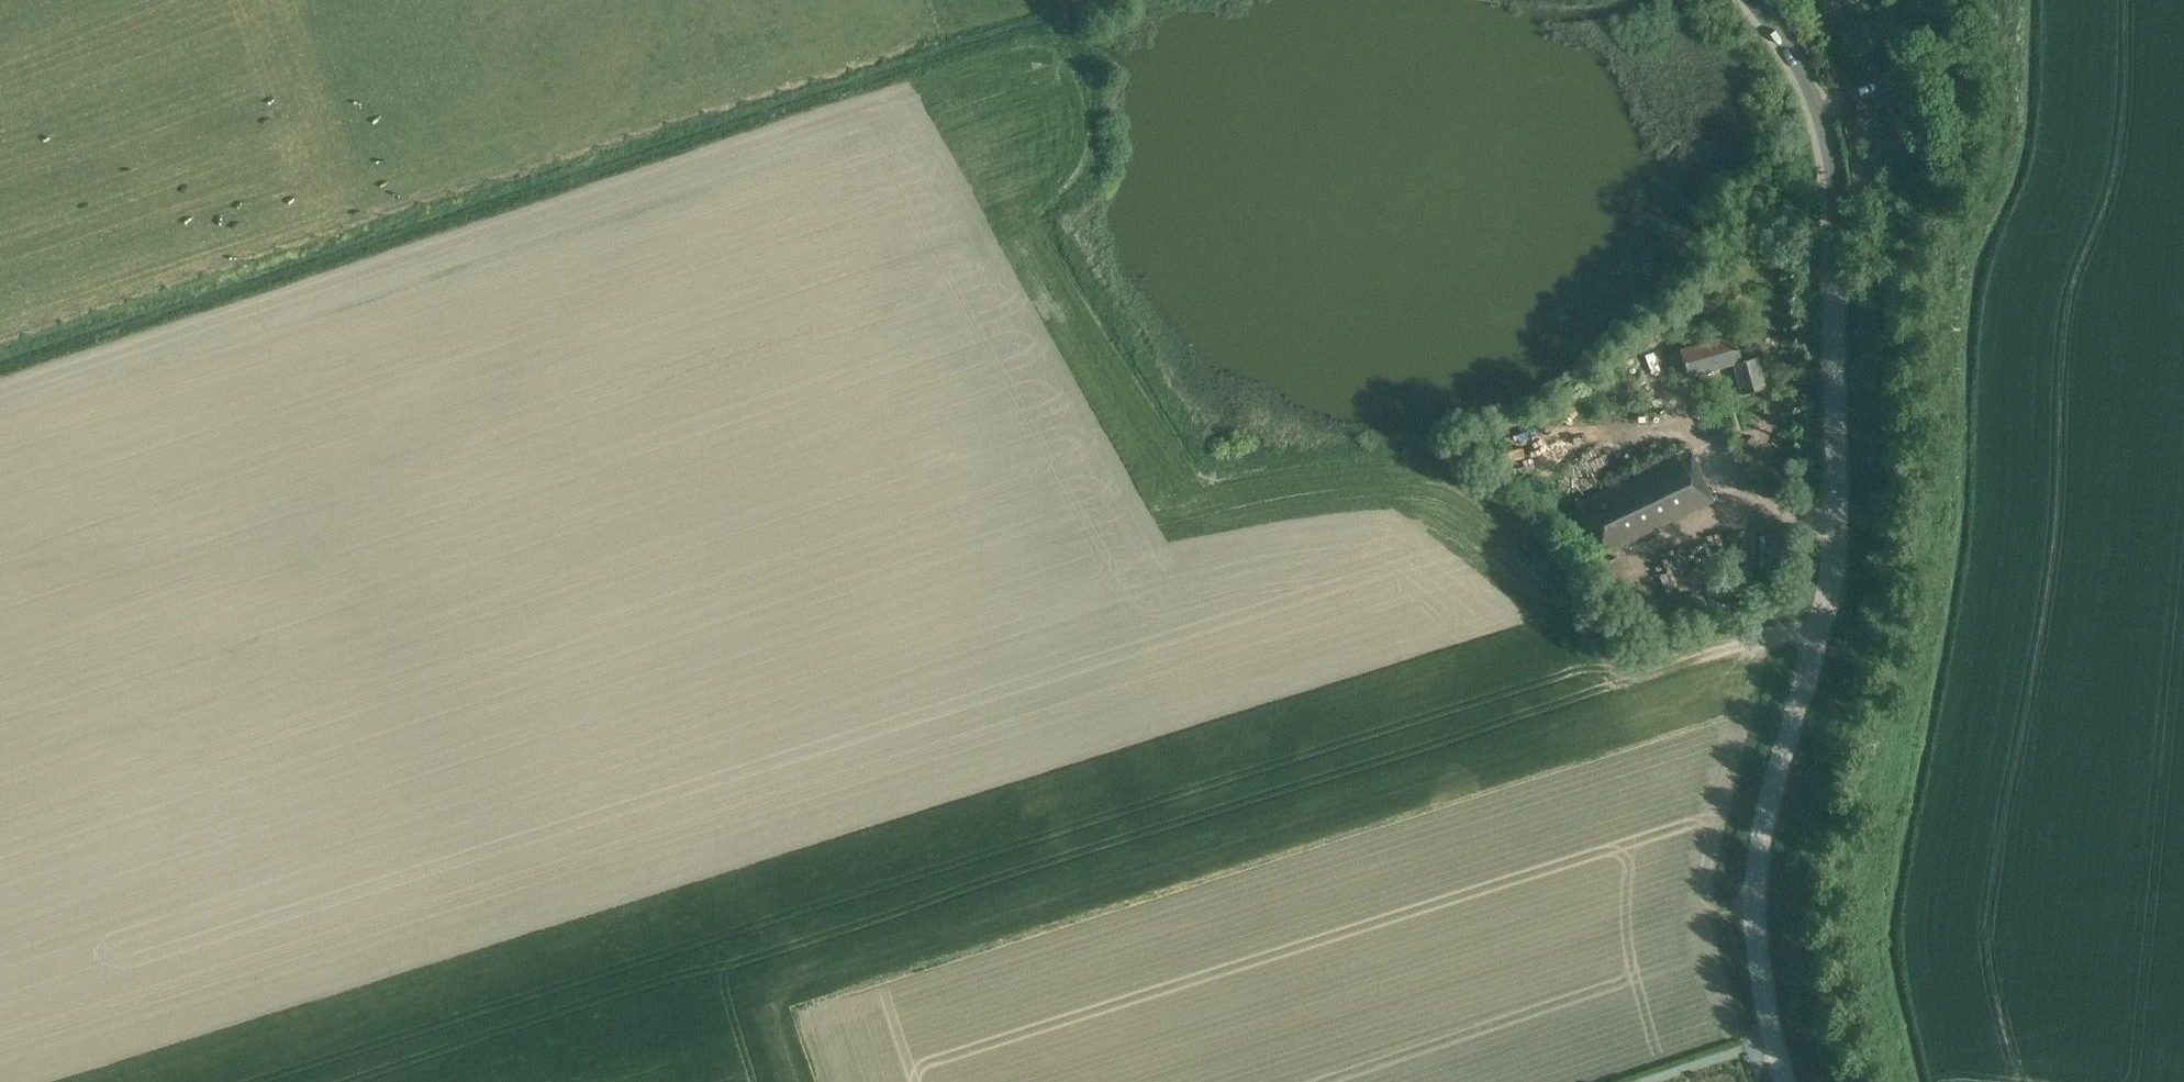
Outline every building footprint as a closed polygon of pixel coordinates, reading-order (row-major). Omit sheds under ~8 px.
[(1912,67),(1883,70),(1886,96),(1915,93),(1912,67)] [(1905,113),(1895,114),(1899,141),(1909,139),(1905,113)] [(1757,357),(1741,361),(1733,335),(1680,350),(1681,352),(1669,356),(1676,378),(1688,374),(1688,377),(1733,364),(1742,395),(1766,388),(1757,357)] [(1501,430),(1521,422),(1518,413),(1497,421),(1501,430)] [(1523,437),(1507,436),(1507,453),(1523,453),(1523,437)] [(1601,555),(1714,500),(1690,449),(1576,503),(1601,555)] [(1728,525),(1726,560),(1756,562),(1758,527),(1728,525)]
